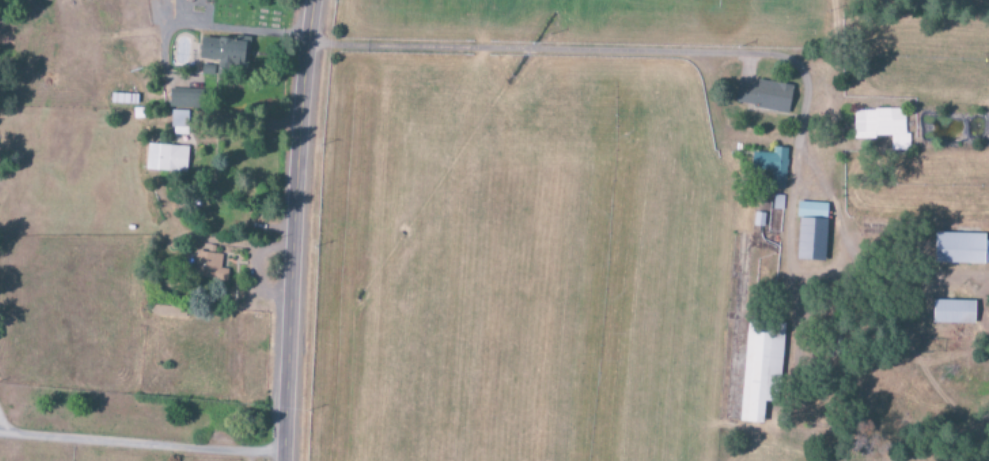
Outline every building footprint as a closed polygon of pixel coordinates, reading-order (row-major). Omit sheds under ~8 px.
[(199,60),(219,61),(219,67),(248,68),(249,39),(200,37),(199,60)] [(734,104),(788,113),(792,86),(757,80),(756,88),(737,85),(734,104)] [(193,94),(169,93),(168,108),(193,108),(193,94)] [(891,151),(909,151),(909,135),(904,135),(904,110),(853,110),(854,138),(891,138),(891,151)] [(171,135),(187,135),(188,111),(172,111),(171,135)] [(145,171),(186,172),(187,146),(146,145),(145,171)] [(772,153),(752,152),(751,173),(770,174),(769,188),(785,188),(786,148),(772,148),(772,153)] [(827,204),(799,202),(796,259),(825,261),(827,204)] [(984,241),(985,234),(935,233),(934,263),(988,264),(988,241),(984,241)] [(214,255),(214,246),(207,246),(207,252),(196,252),(195,279),(228,281),(228,269),(221,269),(221,255),(214,255)] [(975,301),(933,300),(932,323),(974,324),(975,301)] [(740,422),(762,423),(764,402),(777,402),(782,323),(746,321),(740,422)]
